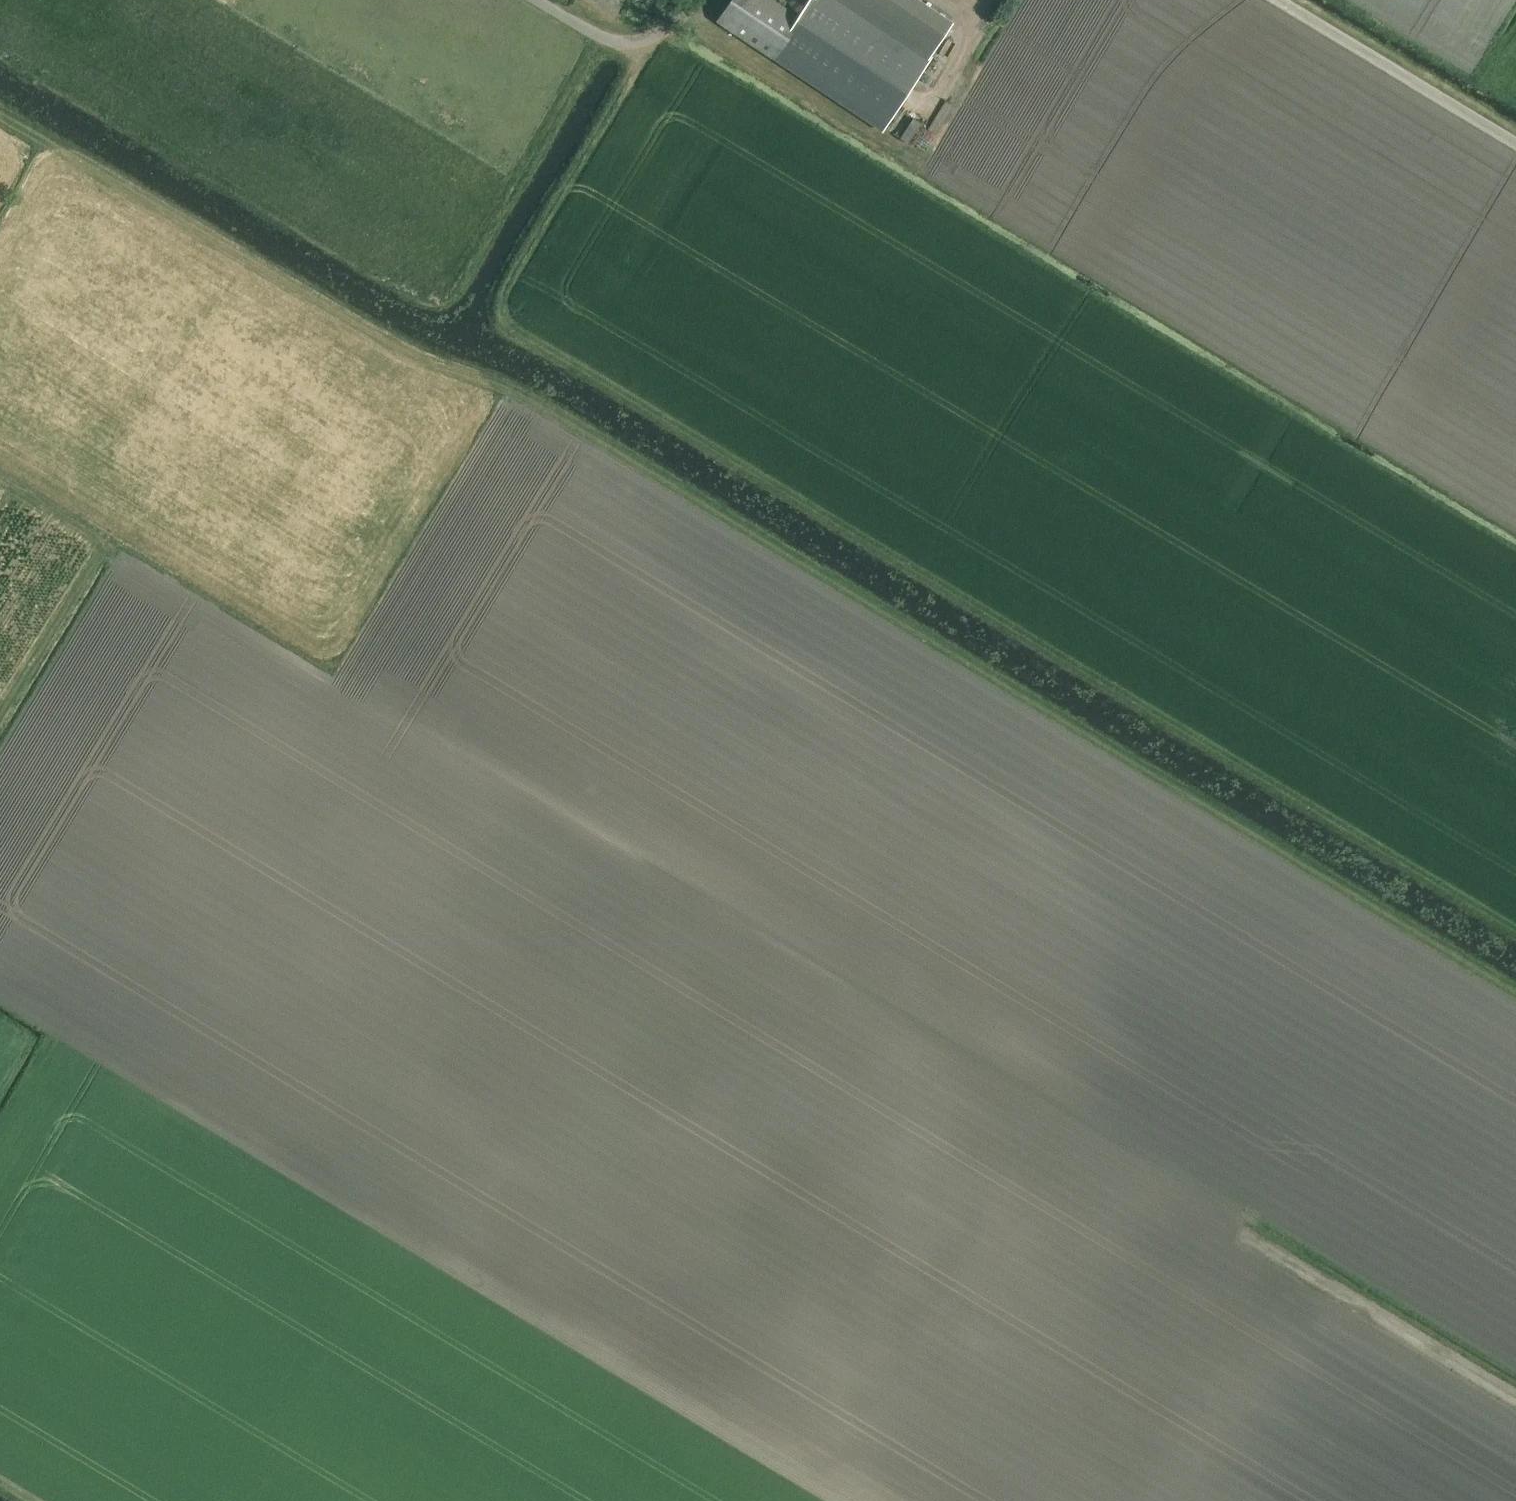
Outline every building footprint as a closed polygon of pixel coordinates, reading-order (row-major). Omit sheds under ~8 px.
[(715,20),(884,131),(934,55),(849,0),(817,0),(814,4),(811,2),(801,17),(776,0),(729,0),(715,20)]
